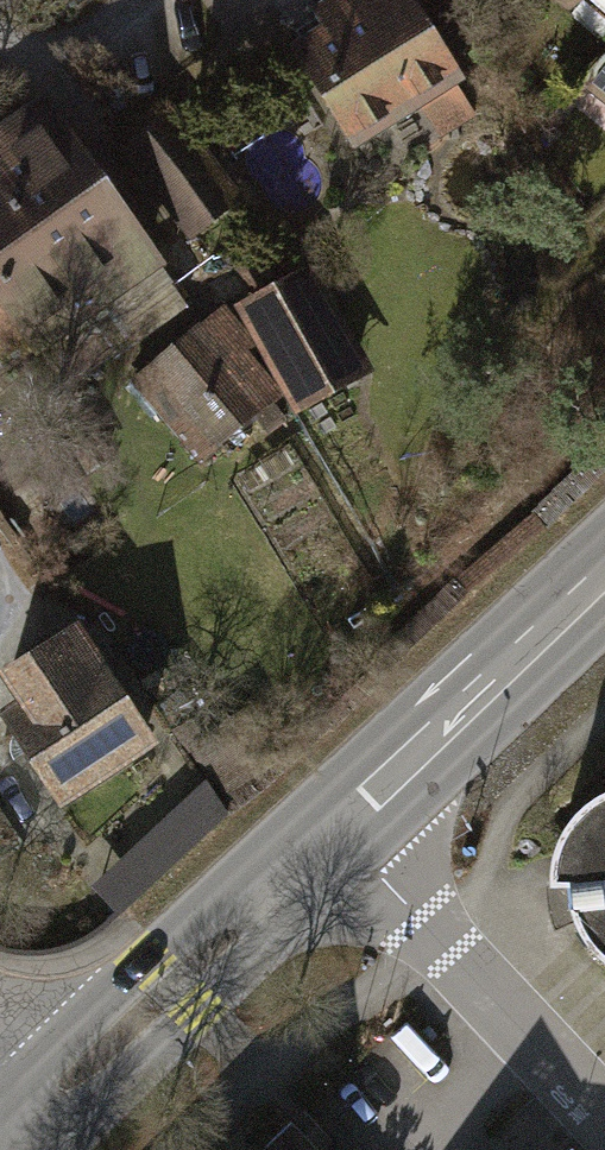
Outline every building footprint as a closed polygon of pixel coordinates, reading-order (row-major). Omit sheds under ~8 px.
[(405,0),(302,0),(300,1),(326,42),(294,62),(342,138),(450,71),(405,0)] [(572,85),(603,110),(604,108),(604,45),(572,85)] [(30,87),(0,109),(0,115),(7,124),(0,130),(0,206),(15,227),(90,175),(30,87)] [(120,158),(178,233),(226,196),(169,121),(120,158)] [(15,227),(0,206),(0,313),(22,344),(147,256),(90,175),(15,227)] [(300,262),(231,300),(290,405),(359,367),(300,262)] [(0,313),(0,361),(22,344),(0,313)] [(247,404),(208,361),(160,404),(199,448),(247,404)] [(86,590),(0,642),(0,647),(34,704),(8,720),(61,805),(175,736),(86,590)] [(591,788),(570,806),(558,829),(551,854),(551,877),(567,877),(570,899),(579,922),(596,944),(604,950),(604,783),(591,788)] [(207,789),(100,892),(125,917),(232,815),(207,789)] [(276,1114),(237,1149),(310,1149),(276,1114)]
